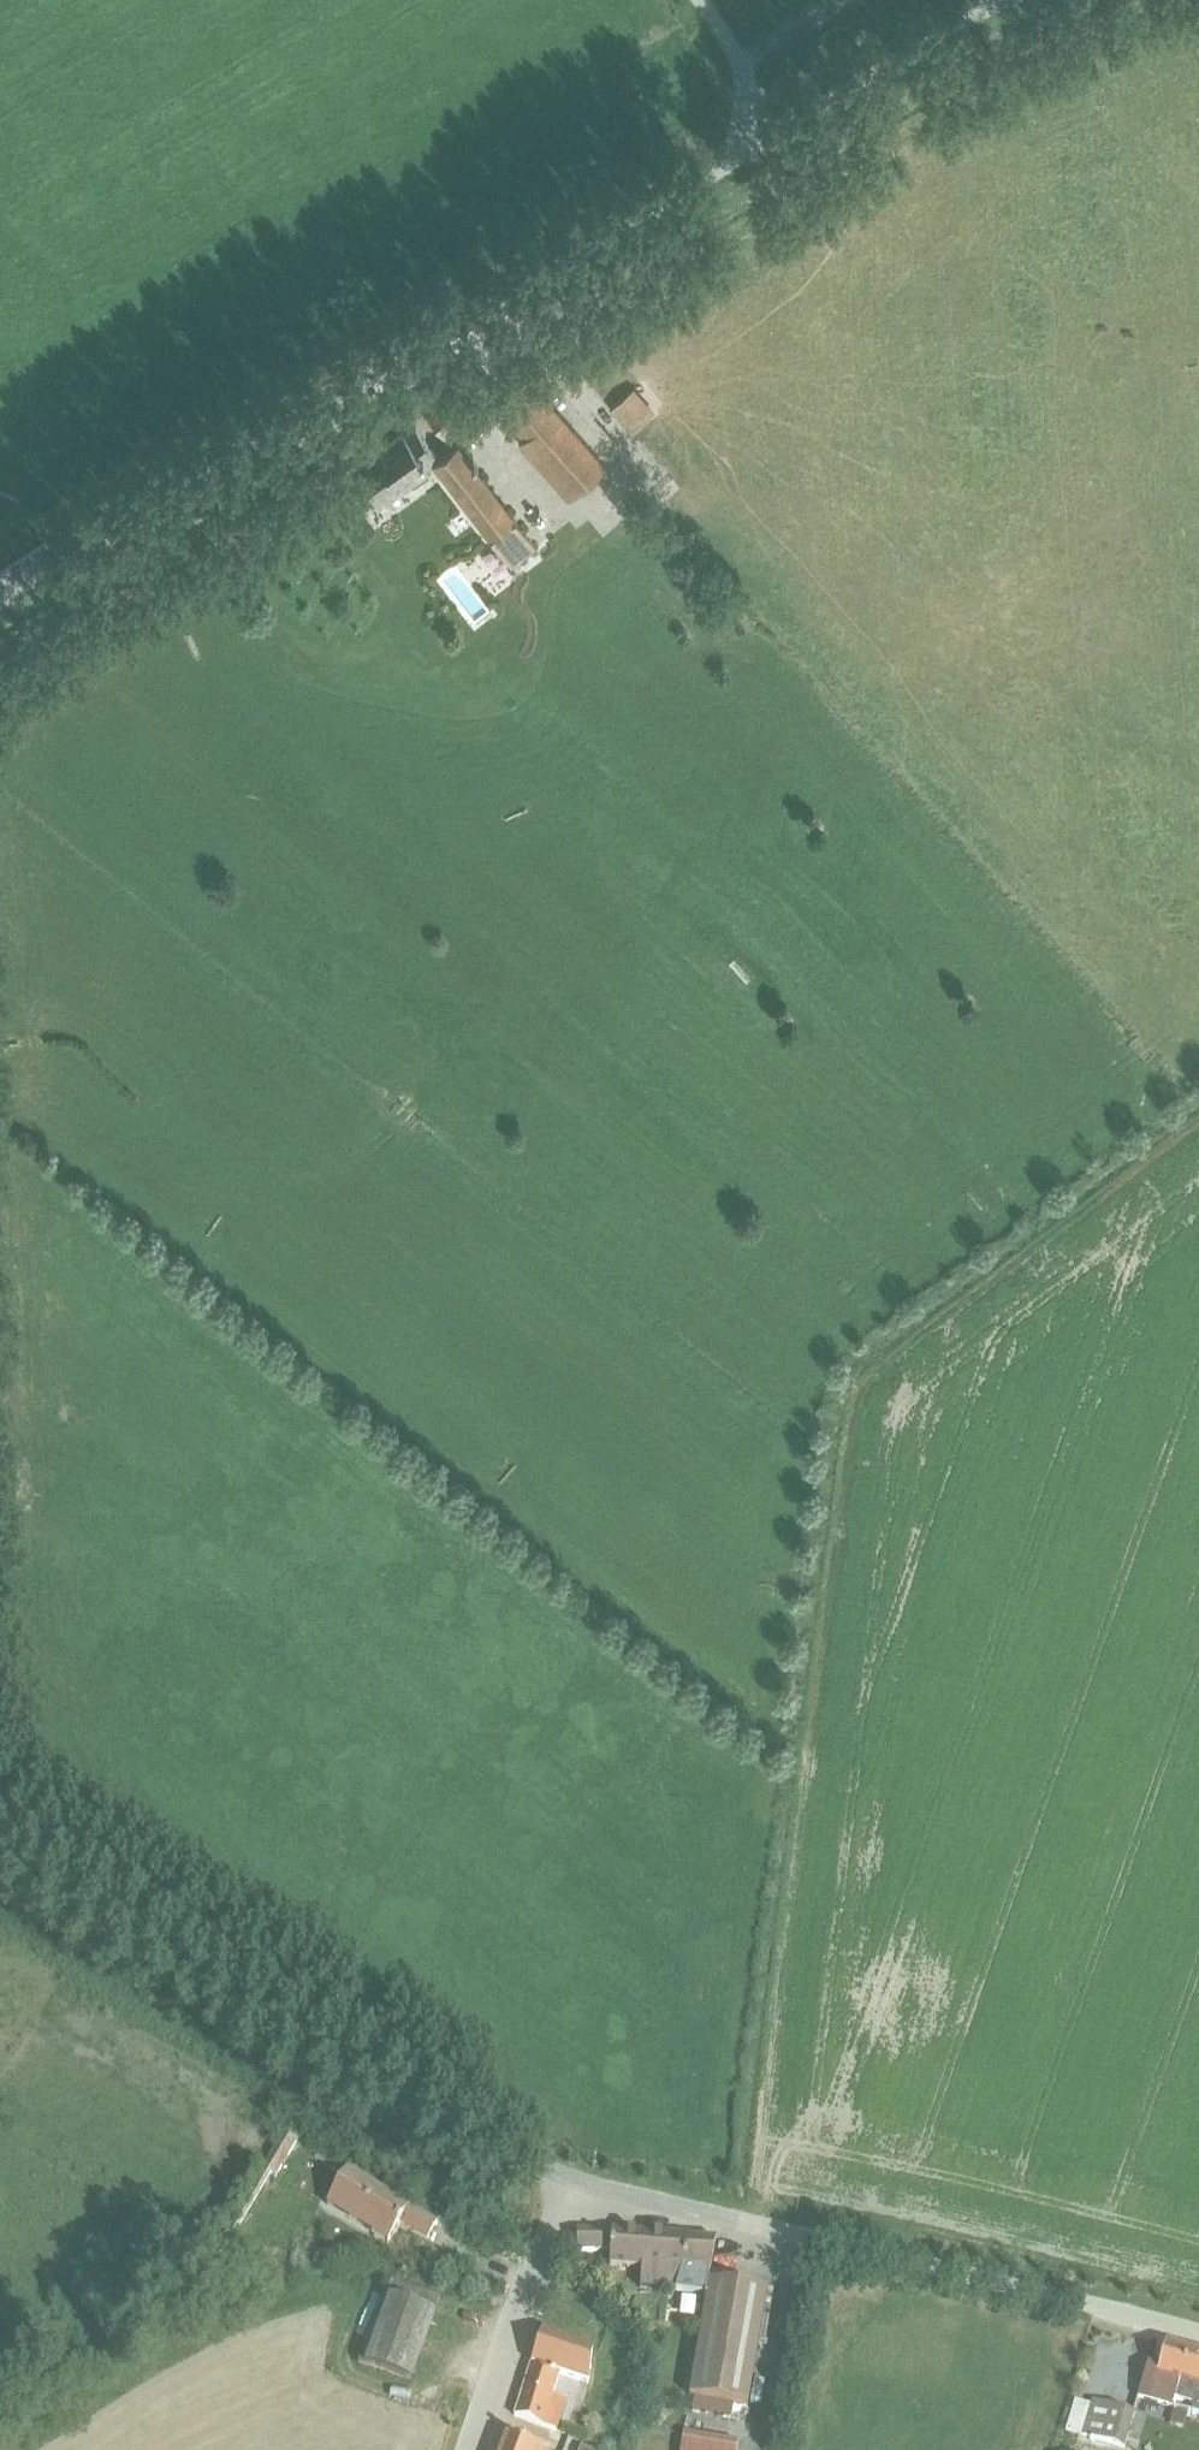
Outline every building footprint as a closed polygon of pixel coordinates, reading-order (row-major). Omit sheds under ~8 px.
[(607,465),(536,384),(503,413),(525,438),(519,442),(569,498),(607,465)] [(449,396),(427,412),(446,437),(467,421),(449,396)] [(433,464),(513,566),(537,547),(459,443),(441,459),(417,426),(407,433),(404,428),(353,466),(379,503),(433,464)] [(893,564),(912,547),(905,539),(886,556),(893,564)] [(439,2225),(349,2169),(327,2205),(389,2244),(401,2223),(429,2240),(439,2225)] [(615,2230),(578,2230),(578,2252),(610,2251),(610,2266),(642,2268),(642,2286),(707,2295),(710,2280),(717,2240),(690,2238),(690,2235),(615,2230)] [(768,2291),(710,2280),(707,2295),(690,2397),(695,2398),(693,2412),(732,2419),(734,2405),(749,2407),(768,2291)] [(439,2312),(384,2294),(360,2362),(414,2381),(439,2312)] [(515,2416),(559,2430),(568,2401),(553,2396),(560,2373),(589,2383),(594,2346),(544,2329),(515,2416)] [(1140,2399),(1175,2408),(1188,2412),(1198,2415),(1198,2354),(1168,2345),(1162,2364),(1151,2361),(1140,2399)] [(1076,2400),(1065,2431),(1125,2449),(1135,2413),(1092,2400),(1091,2405),(1076,2400)] [(1188,2412),(1175,2408),(1170,2424),(1183,2428),(1188,2412)] [(685,2431),(681,2449),(736,2449),(738,2441),(685,2431)] [(503,2449),(543,2449),(507,2437),(503,2449)]
